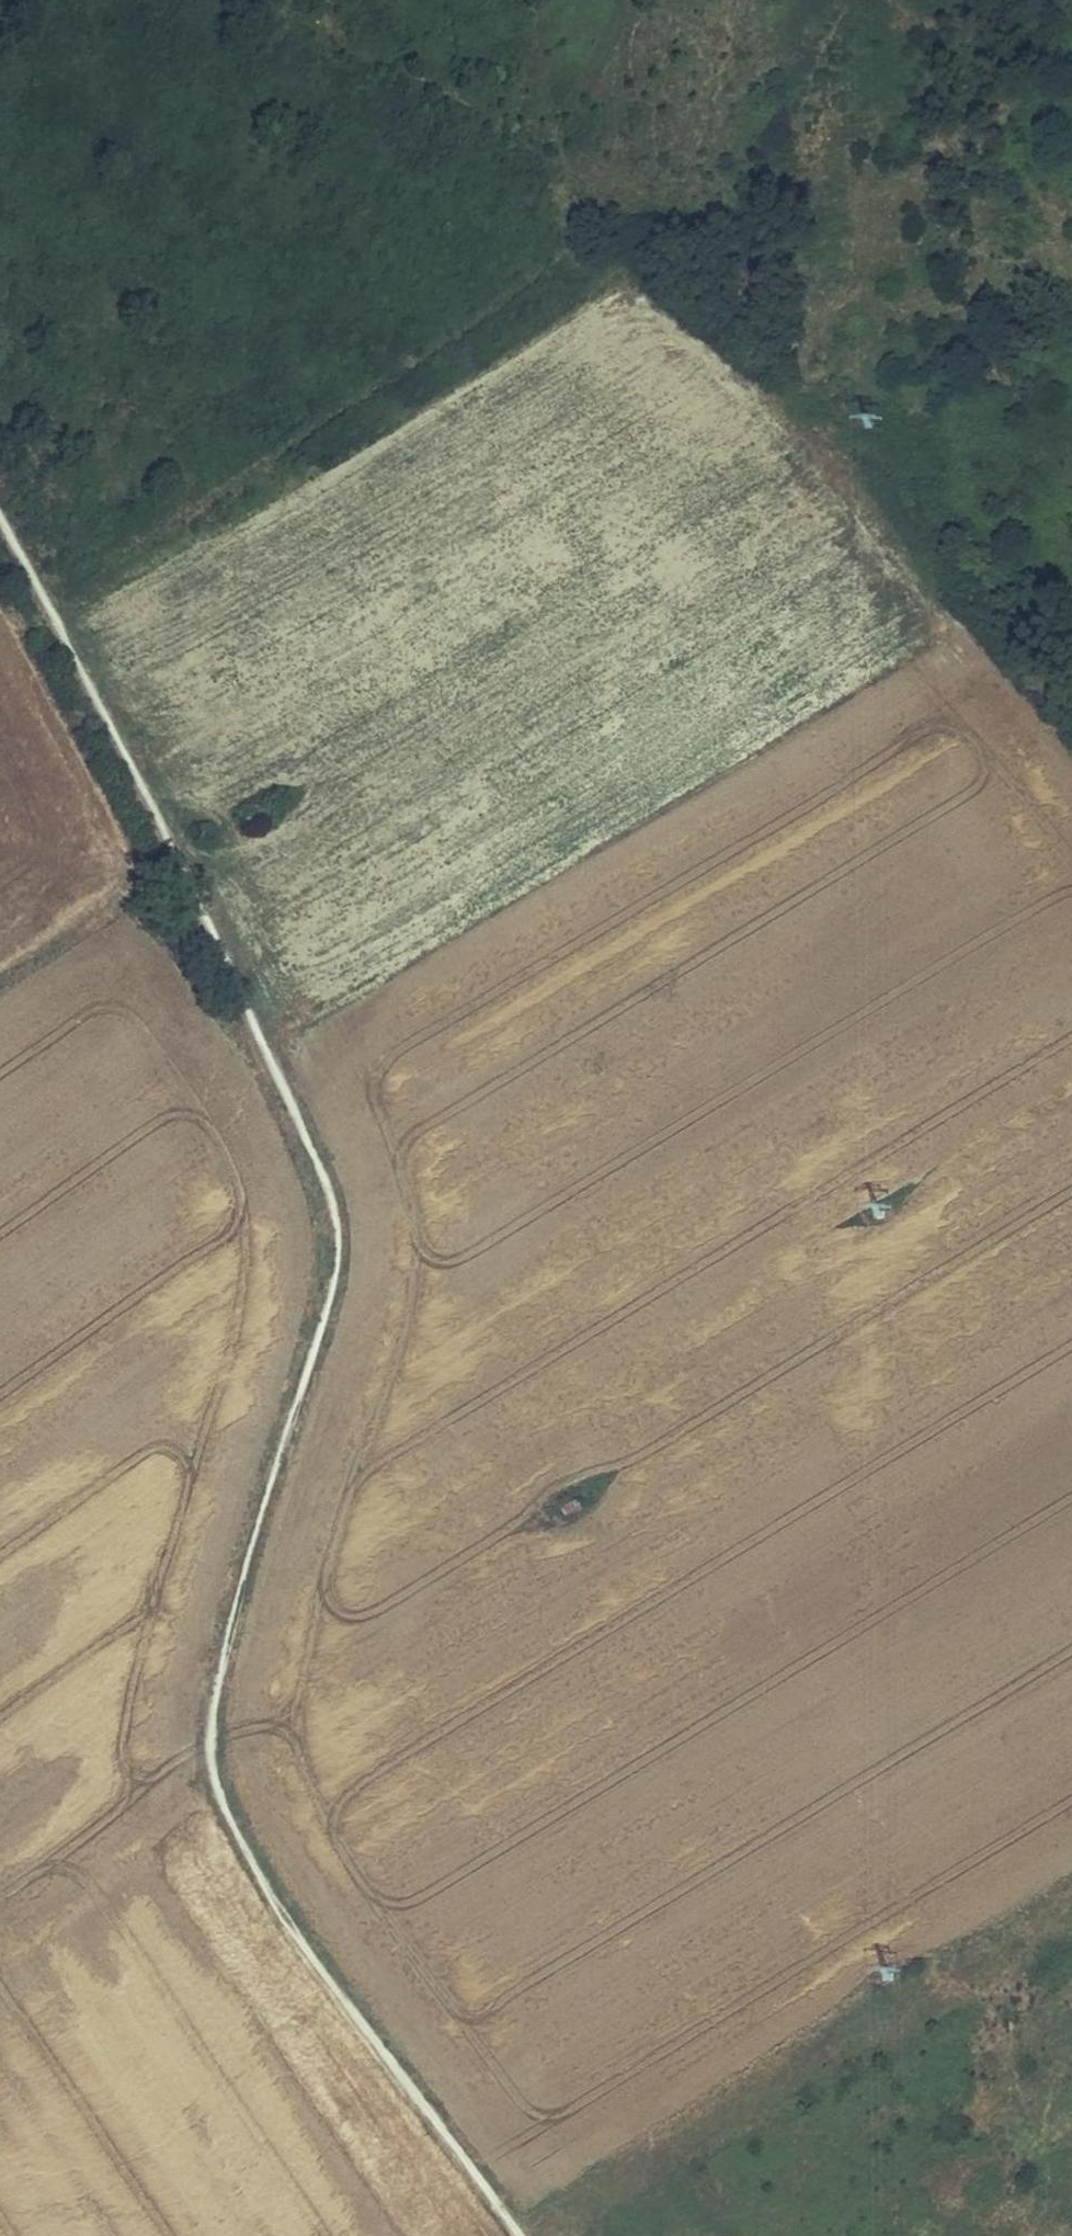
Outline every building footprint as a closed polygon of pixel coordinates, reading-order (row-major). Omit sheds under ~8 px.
[(246,821),(251,829),(265,820),(261,812),(246,821)]
